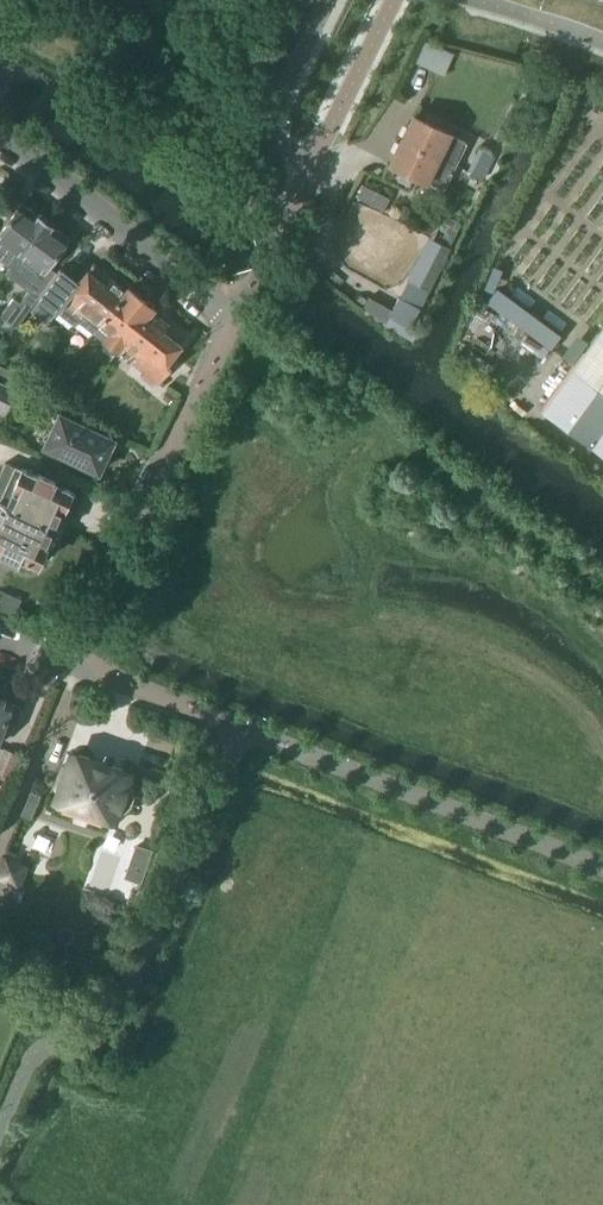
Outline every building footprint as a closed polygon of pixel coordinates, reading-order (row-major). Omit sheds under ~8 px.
[(417,64),(445,75),(453,54),(424,44),(417,64)] [(451,133),(413,115),(402,138),(456,166),(468,142),(451,134),(451,133)] [(389,164),(427,182),(428,181),(444,190),(456,166),(402,138),(389,164)] [(495,156),(479,148),(467,172),(483,180),(485,175),(493,179),(498,170),(490,166),(495,156)] [(386,208),(391,194),(365,184),(359,198),(386,208)] [(11,267),(46,219),(39,213),(38,214),(21,202),(1,231),(0,230),(0,259),(11,267)] [(34,285),(31,290),(39,297),(56,273),(48,268),(69,238),(53,226),(54,225),(46,219),(11,267),(34,285)] [(544,311),(589,344),(543,407),(602,451),(602,225),(544,311)] [(409,279),(400,296),(384,325),(405,337),(421,309),(430,290),(451,247),(430,237),(409,279)] [(64,304),(80,317),(78,320),(94,333),(126,291),(111,279),(112,278),(95,264),(90,270),(89,269),(79,283),(60,268),(56,273),(39,297),(42,299),(33,311),(48,324),(64,304)] [(498,285),(488,299),(553,346),(563,331),(498,285)] [(94,333),(104,340),(102,342),(118,355),(124,347),(125,347),(152,311),(155,308),(129,287),(126,291),(94,333)] [(125,347),(137,357),(134,361),(159,381),(171,366),(167,363),(181,345),(179,344),(185,336),(168,323),(152,311),(125,347)] [(18,389),(0,380),(0,412),(5,415),(18,389)] [(52,415),(56,417),(42,446),(99,473),(116,438),(55,410),(52,415)] [(5,462),(0,474),(0,501),(64,531),(72,512),(69,511),(68,511),(70,510),(73,509),(78,500),(78,496),(76,493),(74,492),(72,491),(15,465),(15,466),(5,462)] [(1,549),(0,551),(0,554),(17,562),(19,557),(38,566),(47,547),(55,551),(64,531),(0,501),(0,548),(1,549)] [(5,720),(14,724),(20,706),(11,703),(12,702),(0,698),(0,735),(5,720)] [(4,748),(0,759),(0,773),(12,778),(21,754),(4,748)] [(57,787),(60,793),(57,799),(115,819),(119,808),(122,810),(125,811),(132,805),(135,795),(134,787),(131,786),(127,785),(130,775),(73,755),(71,761),(65,763),(57,787)] [(190,785),(200,788),(205,774),(196,771),(190,785)] [(0,865),(0,877),(20,886),(28,866),(4,856),(0,865)]
